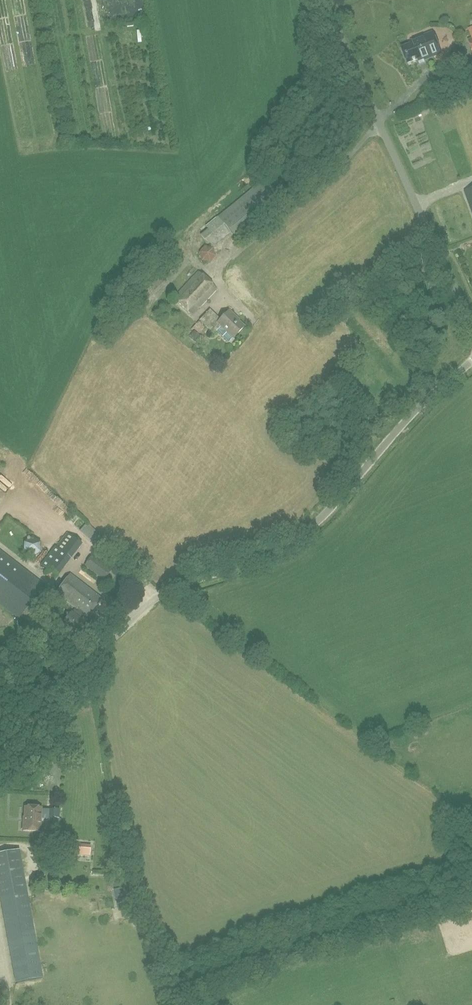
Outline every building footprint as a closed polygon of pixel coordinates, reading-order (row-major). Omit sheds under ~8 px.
[(412,44),(401,48),(407,63),(418,59),(419,62),(441,53),(433,33),(411,41),(412,44)] [(211,225),(200,235),(212,248),(231,232),(236,239),(285,202),(264,178),(210,223),(211,225)] [(463,192),(471,215),(471,189),(463,192)] [(209,263),(215,257),(213,248),(212,248),(204,246),(198,252),(200,261),(209,263)] [(217,289),(198,271),(173,298),(191,316),(217,289)] [(229,343),(233,339),(244,327),(234,318),(235,317),(229,311),(220,320),(214,314),(203,325),(213,334),(216,331),(229,343)] [(194,331),(189,338),(195,343),(200,337),(194,331)] [(327,431),(336,424),(331,418),(322,424),(327,431)] [(87,524),(79,532),(89,540),(90,540),(94,543),(100,537),(87,524)] [(57,577),(83,544),(67,532),(56,546),(54,545),(40,564),(57,577)] [(32,558),(41,553),(41,543),(33,538),(24,543),(23,553),(32,558)] [(19,619),(44,585),(0,551),(0,604),(19,619)] [(92,556),(85,566),(104,581),(112,571),(92,556)] [(78,611),(83,615),(87,618),(102,599),(70,574),(55,593),(78,611)] [(75,609),(72,613),(71,613),(63,624),(74,633),(82,622),(79,619),(83,615),(78,611),(77,611),(75,609)] [(31,684),(36,690),(42,685),(36,679),(31,684)] [(25,807),(24,831),(40,832),(41,819),(49,819),(48,825),(58,826),(59,810),(49,809),(49,810),(41,810),(41,808),(25,807)] [(73,846),(73,854),(89,856),(90,847),(73,846)] [(0,854),(0,896),(0,899),(28,894),(20,850),(0,854)] [(95,904),(95,894),(85,894),(84,904),(95,904)] [(128,910),(125,898),(116,900),(118,912),(128,910)]
